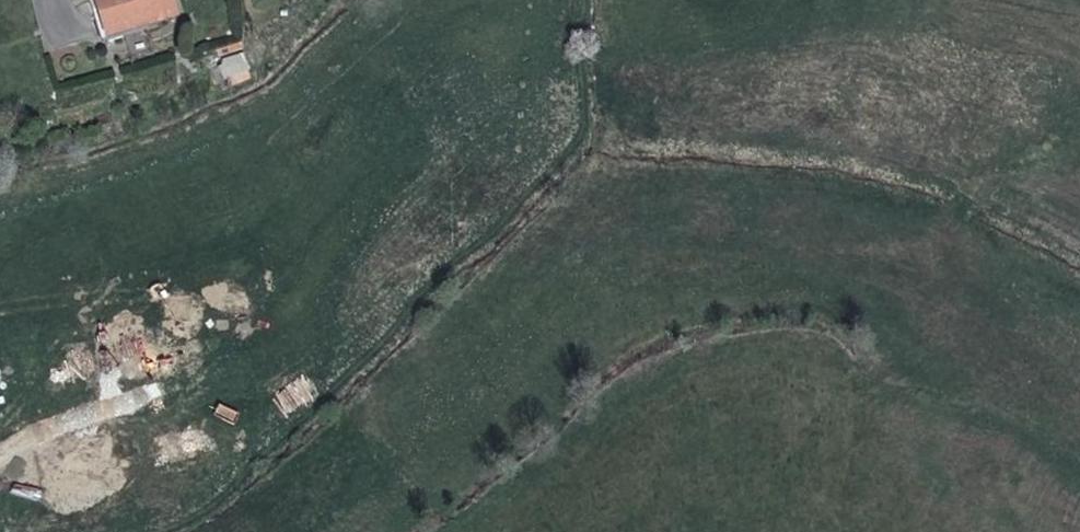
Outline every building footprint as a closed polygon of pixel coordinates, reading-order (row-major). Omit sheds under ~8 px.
[(169,0),(95,0),(106,36),(174,17),(169,0)] [(248,70),(243,54),(217,64),(222,80),(248,70)]
